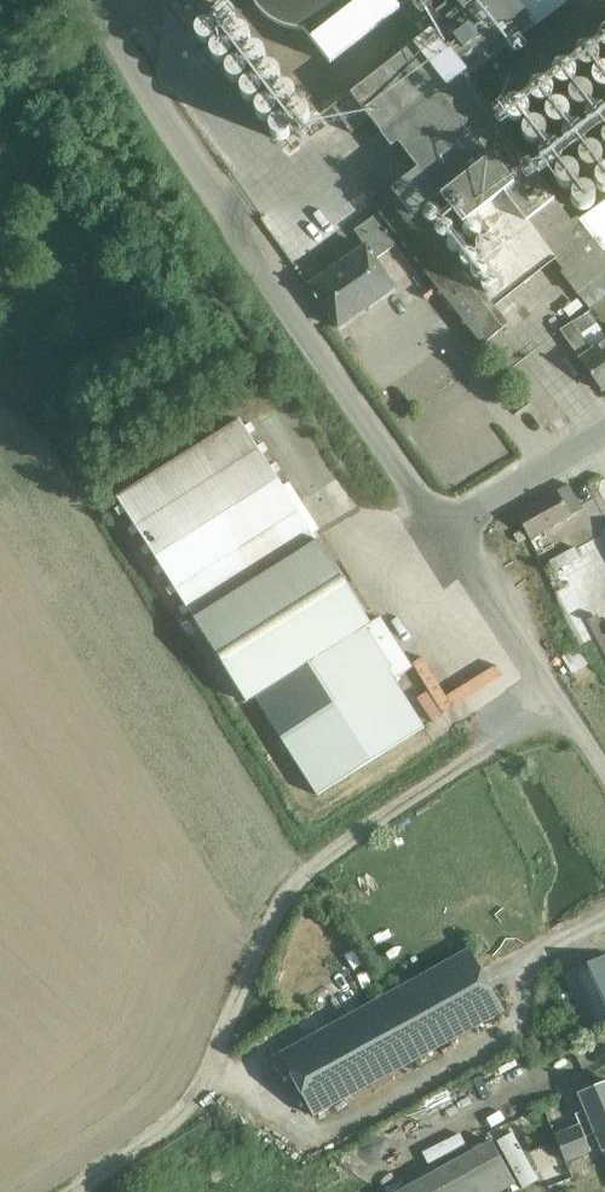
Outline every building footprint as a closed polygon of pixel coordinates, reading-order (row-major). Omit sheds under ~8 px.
[(255,4),(260,10),(265,15),(271,20),(277,24),(283,26),(290,28),(296,29),(303,30),(304,30),(317,47),(330,64),(359,42),(400,9),(393,0),(253,0),(255,4)] [(428,13),(436,24),(425,32),(409,44),(394,56),(356,85),(329,106),(349,132),(365,119),(387,148),(397,141),(416,167),(369,203),(430,282),(417,291),(423,298),(432,291),(448,311),(451,308),(477,343),(504,322),(490,304),(520,280),(510,267),(528,253),(500,218),(514,206),(561,266),(557,269),(577,295),(604,273),(604,259),(574,220),(571,222),(509,144),(514,140),(465,79),(566,0),(418,0),(428,13)] [(218,9),(217,9),(215,10),(214,12),(213,13),(212,15),(212,17),(212,19),(212,20),(213,22),(214,24),(215,25),(217,26),(218,27),(220,27),(222,27),(224,27),(226,27),(227,26),(228,24),(229,23),(230,21),(230,19),(230,17),(230,15),(229,14),(228,12),(227,11),(225,10),(224,9),(222,8),(220,8),(218,9)] [(200,25),(198,26),(197,26),(195,27),(194,29),(193,30),(193,32),(193,34),(193,36),(193,37),(194,39),(195,40),(197,41),(198,42),(200,42),(202,42),(204,42),(205,41),(207,40),(208,39),(209,37),(210,36),(210,34),(210,32),(210,31),(209,29),(208,28),(207,26),(205,26),(203,25),(202,25),(200,25)] [(232,29),(230,29),(229,30),(227,32),(226,33),(226,35),(226,37),(226,39),(226,40),(227,42),(228,43),(230,44),(231,45),(233,46),(235,46),(236,46),(238,45),(240,44),(241,43),(242,41),(243,40),(243,38),(243,36),(243,34),(243,33),(242,31),(240,30),(239,29),(237,28),(235,28),(233,28),(232,29)] [(604,29),(603,30),(601,31),(600,33),(598,34),(598,36),(597,38),(597,40),(597,42),(597,44),(598,46),(599,48),(601,49),(602,51),(604,52),(604,29)] [(212,46),(211,47),(209,48),(208,49),(207,51),(207,53),(207,54),(207,56),(208,58),(209,59),(210,61),(211,62),(213,62),(215,63),(217,63),(218,62),(220,61),(223,59),(224,58),(225,57),(225,55),(226,53),(226,51),(225,50),(224,48),(223,47),(222,46),(220,45),(219,44),(217,44),(215,44),(214,45),(212,46)] [(596,54),(595,53),(594,51),(592,50),(591,48),(589,48),(587,47),(585,47),(583,47),(581,48),(579,49),(577,50),(576,52),(575,54),(574,56),(574,57),(574,60),(575,62),(575,63),(576,65),(578,67),(579,68),(581,69),(583,70),(585,70),(587,70),(589,69),(591,68),(593,67),(594,66),(595,64),(596,62),(597,60),(597,58),(596,56),(596,54)] [(247,48),(245,49),(244,50),(243,51),(242,53),(241,55),(241,57),(241,59),(242,60),(242,62),(244,64),(245,65),(246,66),(248,67),(250,67),(252,67),(254,67),(255,66),(257,65),(258,64),(259,62),(260,60),(260,58),(260,57),(260,55),(259,53),(258,51),(256,50),(255,49),(253,48),(251,48),(249,48),(247,48)] [(227,63),(225,63),(224,64),(222,66),(221,68),(221,69),(221,71),(221,73),(221,75),(222,77),(223,78),(224,79),(226,80),(228,81),(230,81),(232,81),(233,81),(235,80),(237,79),(238,77),(239,76),(239,74),(239,72),(239,70),(238,68),(237,67),(236,65),(234,64),(233,63),(231,63),(229,63),(227,63)] [(574,70),(573,68),(571,67),(569,66),(567,65),(565,64),(563,64),(561,65),(559,65),(558,66),(556,68),(555,69),(554,71),(553,73),(553,75),(553,77),(553,79),(554,81),(555,83),(556,84),(558,85),(560,86),(562,86),(564,87),(566,86),(568,86),(569,85),(571,84),(573,83),(574,81),(574,79),(575,77),(575,75),(575,73),(575,71),(574,70)] [(263,67),(261,67),(259,68),(258,69),(257,71),(256,72),(255,74),(255,76),(255,78),(256,80),(256,81),(258,83),(259,84),(261,85),(263,85),(264,85),(266,85),(268,85),(270,84),(271,83),(272,81),(273,80),(274,78),(274,77),(274,75),(274,73),(273,71),(272,70),(271,69),(270,67),(268,67),(266,66),(264,66),(263,67)] [(604,68),(603,68),(601,68),(599,69),(597,70),(595,71),(594,72),(593,74),(592,76),(591,78),(591,80),(591,82),(592,84),(593,86),(594,87),(595,89),(597,90),(599,91),(601,91),(603,91),(604,91),(604,69),(604,68)] [(243,83),(242,84),(240,85),(239,86),(238,88),(237,89),(237,91),(237,93),(237,95),(238,97),(239,98),(241,99),(242,100),(244,101),(246,101),(248,101),(250,100),(251,99),(252,98),(254,97),(254,95),(255,93),(255,91),(255,90),(254,88),(253,86),(252,85),(250,84),(249,83),(247,83),(245,83),(243,83)] [(550,88),(548,86),(547,85),(545,84),(543,83),(541,83),(539,83),(537,84),(535,84),(534,85),(532,87),(531,88),(530,90),(530,92),(530,94),(530,96),(530,98),(531,100),(532,101),(534,103),(535,104),(537,105),(539,105),(541,105),(543,105),(545,104),(546,103),(548,102),(549,101),(550,99),(551,97),(551,95),(552,93),(551,91),(551,90),(550,88)] [(588,91),(587,89),(585,88),(584,87),(582,87),(580,86),(578,87),(576,87),(574,88),(572,89),(571,91),(570,92),(569,94),(569,96),(569,98),(569,100),(570,102),(571,104),(572,105),(574,107),(575,108),(577,108),(579,109),(581,109),(583,108),(585,107),(586,106),(588,105),(589,104),(590,102),(591,100),(591,98),(591,96),(590,94),(589,92),(588,91)] [(275,89),(273,91),(272,92),(272,94),(271,95),(271,97),(272,99),(273,101),(274,102),(275,103),(277,104),(278,105),(280,105),(282,105),(283,104),(285,103),(286,102),(288,101),(288,99),(289,97),(289,96),(289,94),(288,92),(287,91),(286,89),(285,88),(283,88),(281,87),(279,87),(278,88),(276,88),(275,89)] [(514,100),(512,101),(511,102),(509,103),(508,105),(507,107),(507,109),(507,111),(507,113),(507,115),(508,117),(510,119),(511,120),(513,121),(515,122),(517,122),(519,122),(521,122),(523,121),(525,120),(526,119),(528,117),(528,115),(529,113),(529,111),(529,109),(528,107),(527,105),(526,103),(524,102),(522,101),(521,100),(519,100),(516,100),(514,100)] [(257,103),(255,104),(254,105),(252,107),(252,108),(251,110),(251,112),(251,114),(252,116),(253,117),(254,119),(256,120),(257,120),(259,121),(261,121),(263,120),(265,120),(266,118),(267,117),(268,116),(269,114),(269,112),(269,110),(268,109),(268,107),(267,106),(265,104),(264,103),(262,103),(260,103),(258,103),(257,103)] [(553,105),(551,106),(550,107),(548,108),(547,110),(546,112),(546,114),(546,116),(546,118),(547,120),(548,122),(549,123),(550,124),(552,125),(554,126),(556,126),(558,126),(560,126),(562,125),(564,124),(565,123),(566,121),(567,119),(567,117),(567,115),(567,113),(567,111),(566,109),(564,108),(563,107),(561,106),(559,105),(557,105),(555,105),(553,105)] [(292,107),(291,108),(290,109),(288,111),(288,112),(287,114),(287,116),(287,117),(288,119),(289,121),(290,122),(291,123),(293,124),(295,124),(297,124),(298,124),(300,123),(301,123),(303,121),(304,120),(305,118),(305,116),(305,114),(305,112),(304,111),(303,109),(301,108),(300,107),(298,107),(296,106),(294,106),(292,107)] [(604,113),(603,111),(601,110),(600,109),(598,109),(596,109),(594,109),(592,109),(590,110),(589,112),(587,113),(586,115),(586,117),(585,119),(586,121),(586,123),(587,124),(588,126),(589,128),(591,129),(593,129),(595,130),(597,130),(599,130),(600,129),(602,128),(604,127),(604,125),(604,113)] [(272,122),(270,122),(269,123),(267,124),(266,126),(265,127),(265,129),(265,131),(265,133),(265,135),(266,136),(267,138),(269,139),(270,140),(272,140),(274,140),(276,140),(278,140),(279,139),(281,138),(282,137),(283,135),(283,133),(284,132),(284,130),(283,128),(283,127),(282,125),(281,124),(279,123),(277,122),(276,122),(274,122),(272,122)] [(542,127),(541,125),(540,124),(538,123),(536,122),(534,122),(532,122),(530,122),(528,123),(526,124),(525,125),(524,127),(523,129),(522,131),(522,133),(522,135),(522,137),(523,139),(524,140),(526,141),(528,142),(530,143),(532,143),(534,142),(536,142),(538,141),(539,140),(541,138),(542,137),(543,135),(543,133),(543,131),(543,129),(542,127)] [(581,132),(580,130),(579,129),(577,127),(576,126),(574,126),(572,126),(570,126),(568,126),(567,127),(565,128),(564,130),(563,131),(562,133),(561,135),(561,137),(562,139),(562,140),(563,142),(565,143),(566,145),(568,146),(570,146),(572,147),(574,146),(575,146),(577,145),(579,144),(580,143),(581,141),(582,139),(582,137),(582,135),(582,133),(581,132)] [(559,147),(558,145),(556,144),(554,143),(552,142),(550,141),(548,141),(546,142),(544,142),(542,143),(541,145),(539,146),(538,148),(538,150),(537,152),(537,154),(538,156),(538,158),(539,160),(541,162),(542,163),(544,164),(546,165),(548,165),(550,165),(552,165),(554,164),(556,163),(558,162),(559,161),(560,159),(561,157),(561,155),(561,153),(561,151),(560,149),(559,147)] [(599,152),(598,150),(596,149),(595,148),(593,147),(591,146),(589,146),(587,146),(585,147),(583,147),(582,149),(580,150),(579,152),(579,153),(578,155),(578,157),(578,159),(579,161),(580,163),(581,164),(583,166),(584,167),(586,168),(588,168),(590,168),(592,168),(594,167),(596,166),(597,165),(598,163),(599,161),(600,160),(600,158),(600,156),(599,154),(599,152)] [(576,169),(574,168),(573,166),(571,165),(569,164),(567,164),(565,164),(563,164),(561,164),(559,165),(558,167),(556,168),(555,170),(554,172),(554,174),(554,176),(554,178),(555,180),(556,181),(557,183),(558,185),(560,186),(562,187),(563,187),(565,188),(567,188),(569,187),(571,187),(573,185),(575,184),(576,183),(577,181),(577,179),(578,177),(578,175),(577,173),(577,171),(576,169)] [(603,168),(601,169),(600,170),(598,171),(597,172),(595,174),(595,176),(594,177),(594,179),(594,181),(595,183),(595,185),(597,187),(598,188),(600,189),(602,190),(604,190),(604,168),(603,168)] [(590,191),(589,190),(587,189),(585,188),(583,187),(581,187),(579,187),(577,188),(576,189),(574,190),(573,191),(572,193),(571,195),(570,197),(570,199),(571,201),(571,203),(572,204),(573,206),(575,207),(577,208),(579,209),(580,209),(582,209),(584,209),(586,208),(588,207),(589,206),(591,204),(592,203),(592,201),(592,199),(592,197),(592,195),(591,193),(590,191)] [(588,213),(604,241),(604,200),(588,213)] [(338,325),(392,287),(372,259),(391,245),(372,218),(352,232),(362,247),(309,284),(338,325)] [(557,330),(602,389),(604,387),(604,338),(589,350),(576,333),(568,322),(557,330)] [(240,417),(118,497),(252,701),(260,696),(324,793),(429,724),(398,676),(416,665),(383,614),(373,620),(320,539),(240,417)] [(569,485),(557,491),(557,492),(517,513),(530,538),(582,510),(569,485)] [(590,534),(566,548),(572,558),(596,544),(590,534)] [(314,1115),(505,1011),(471,950),(281,1053),(314,1115)] [(565,977),(592,1029),(604,1022),(604,957),(565,977)] [(604,1150),(604,1082),(578,1095),(604,1150)] [(513,1104),(494,1109),(498,1124),(517,1119),(513,1104)] [(580,1125),(557,1134),(568,1160),(590,1151),(580,1125)] [(399,1191),(502,1191),(516,1184),(492,1141),(399,1191)]
